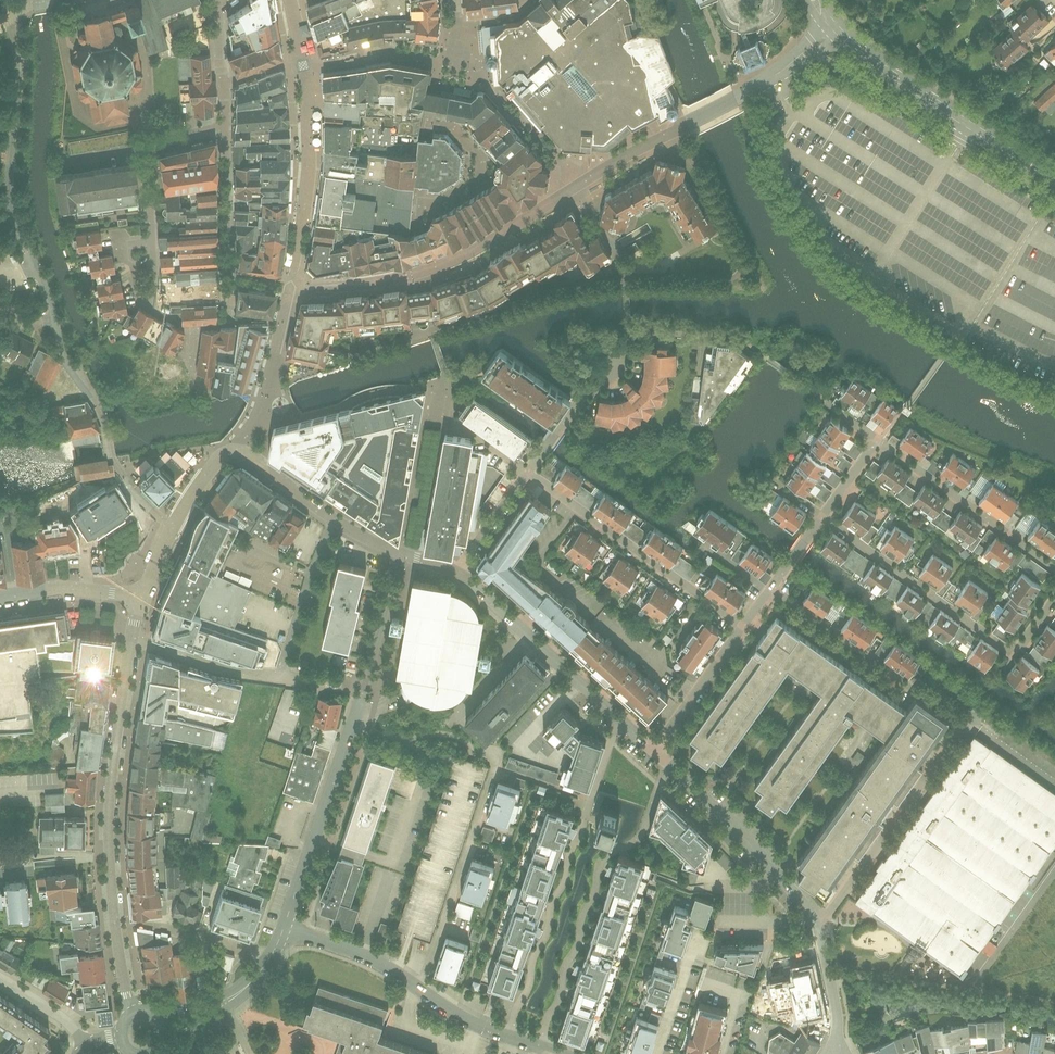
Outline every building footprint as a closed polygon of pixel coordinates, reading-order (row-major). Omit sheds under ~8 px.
[(145,25),(140,26),(148,51),(166,44),(159,21),(201,3),(200,0),(137,0),(145,25)] [(273,0),(243,0),(245,4),(231,14),(230,15),(224,20),(231,32),(275,15),(273,0)] [(306,9),(311,20),(345,6),(352,26),(371,20),(364,0),(329,0),(306,9)] [(371,20),(386,16),(419,16),(419,1),(414,1),(414,0),(364,0),(371,20)] [(417,39),(439,41),(440,18),(439,0),(426,0),(419,1),(419,16),(417,39)] [(465,11),(470,10),(470,14),(487,12),(487,9),(519,4),(519,0),(464,0),(465,11)] [(668,117),(669,117),(672,117),(674,116),(676,114),(677,112),(677,110),(676,107),(674,105),(667,85),(673,78),(658,34),(639,32),(630,34),(628,22),(636,20),(632,2),(631,0),(545,0),(520,22),(508,24),(485,25),(486,53),(490,53),(490,54),(489,55),(488,57),(489,59),(490,61),(491,62),(492,62),(495,62),(495,81),(503,81),(509,89),(507,91),(538,127),(547,127),(566,149),(594,150),(627,122),(632,128),(656,115),(660,121),(668,117)] [(716,16),(721,24),(728,29),(736,33),(745,35),(751,35),(756,34),(764,30),(769,27),(775,21),(779,16),(782,10),(783,0),(710,0),(716,16)] [(1046,13),(1033,0),(1025,0),(1002,22),(1009,30),(988,51),(1004,68),(1025,48),(1017,40),(1046,13)] [(345,6),(311,20),(314,36),(347,27),(352,26),(345,6)] [(80,47),(77,45),(74,51),(77,52),(72,60),(71,59),(70,61),(72,62),(77,84),(75,85),(76,87),(78,86),(81,89),(80,91),(80,97),(85,100),(89,99),(94,121),(106,119),(107,124),(128,120),(126,109),(128,109),(125,95),(127,95),(128,96),(129,95),(128,94),(131,89),(133,91),(139,90),(142,85),(140,79),(138,78),(140,74),(142,74),(142,72),(141,72),(136,49),(138,48),(137,47),(135,47),(129,42),(131,40),(125,36),(123,38),(118,34),(118,33),(119,33),(121,30),(120,26),(116,23),(113,24),(113,25),(111,25),(110,20),(127,15),(124,8),(109,13),(84,18),(86,30),(85,30),(80,31),(78,34),(79,38),(82,41),(84,41),(80,47)] [(279,36),(275,15),(231,32),(230,33),(233,55),(279,36)] [(376,42),(389,39),(386,16),(371,20),(376,42)] [(389,39),(417,39),(419,16),(386,16),(389,39)] [(351,48),(376,42),(371,20),(352,26),(347,27),(351,48)] [(351,48),(347,27),(314,36),(317,55),(319,57),(351,48)] [(282,54),(279,36),(233,55),(228,57),(236,73),(282,54)] [(1043,47),(1054,59),(1054,58),(1054,36),(1043,47)] [(758,39),(738,47),(739,49),(737,50),(736,53),(737,55),(735,56),(736,58),(734,59),(735,62),(737,61),(738,63),(740,63),(741,65),(743,64),(744,66),(746,65),(747,67),(767,59),(766,57),(768,56),(767,54),(769,53),(768,51),(770,50),(769,48),(771,47),(770,43),(768,44),(767,42),(765,43),(764,41),(761,40),(759,40),(758,39)] [(194,114),(213,113),(212,103),(216,102),(215,87),(211,88),(209,55),(178,57),(180,102),(193,101),(194,114)] [(422,93),(426,73),(386,66),(321,76),(322,98),(359,100),(390,102),(389,128),(417,131),(419,115),(422,93)] [(284,71),(235,88),(236,110),(263,106),(262,96),(286,88),(284,71)] [(1038,102),(1046,109),(1054,99),(1054,85),(1038,102)] [(288,103),(286,88),(262,96),(263,106),(288,103)] [(445,119),(449,97),(432,94),(422,93),(419,115),(428,116),(445,119)] [(472,132),(495,114),(477,96),(471,103),(449,97),(445,119),(463,121),(472,132)] [(359,100),(322,98),(322,112),(358,114),(359,100)] [(390,102),(359,100),(358,114),(357,126),(389,128),(390,102)] [(1054,110),(1054,103),(1054,102),(1046,109),(1049,114),(1054,110)] [(289,126),(288,103),(263,106),(236,110),(234,131),(289,126)] [(358,114),(322,112),(321,123),(357,126),(358,114)] [(486,149),(509,131),(495,114),(472,132),(486,149)] [(357,126),(321,123),(322,147),(415,158),(416,143),(417,131),(389,128),(357,126)] [(289,141),(289,126),(234,131),(235,145),(248,144),(265,143),(265,141),(289,141)] [(71,152),(131,143),(130,131),(69,141),(71,152)] [(499,166),(522,148),(509,131),(486,149),(499,166)] [(425,143),(416,143),(415,158),(412,185),(421,187),(426,187),(426,191),(436,192),(457,180),(459,158),(444,141),(432,139),(432,144),(425,143)] [(216,160),(216,140),(157,155),(159,168),(161,168),(216,160)] [(289,159),(289,141),(265,141),(265,143),(248,144),(248,158),(258,158),(289,159)] [(322,147),(320,174),(412,185),(415,158),(322,147)] [(522,148),(499,166),(497,185),(514,213),(537,199),(538,191),(543,192),(546,171),(540,170),(540,165),(522,148)] [(287,183),(289,159),(258,158),(259,165),(259,182),(287,183)] [(216,183),(216,160),(161,168),(164,192),(216,183)] [(603,198),(597,220),(622,227),(625,215),(648,201),(665,205),(681,231),(685,228),(693,241),(715,229),(706,214),(703,216),(681,177),(683,167),(654,161),(651,169),(603,198)] [(52,176),(56,208),(75,206),(75,209),(137,201),(132,165),(52,176)] [(236,196),(259,196),(259,182),(259,165),(236,165),(236,173),(234,173),(234,189),(235,189),(236,196)] [(406,231),(412,185),(320,174),(314,219),(330,221),(373,227),(406,231)] [(286,201),(287,183),(259,182),(259,196),(258,200),(286,201)] [(494,225),(514,213),(497,185),(478,196),(494,225)] [(216,204),(215,190),(191,192),(192,205),(216,204)] [(216,217),(216,204),(192,205),(180,206),(180,196),(158,198),(158,204),(162,204),(163,220),(184,219),(216,217)] [(483,230),(494,225),(478,196),(462,206),(477,234),(483,230)] [(285,213),(286,201),(258,200),(248,199),(248,211),(285,213)] [(462,241),(477,234),(462,206),(449,213),(462,241)] [(284,227),(285,213),(248,211),(235,210),(235,223),(254,224),(284,227)] [(589,241),(571,212),(553,222),(556,228),(520,249),(519,245),(489,261),(491,265),(473,276),(428,290),(432,318),(439,323),(464,315),(491,305),(508,296),(505,290),(535,274),(537,277),(554,268),(556,272),(577,260),(583,270),(608,255),(597,236),(589,241)] [(434,254),(462,241),(449,213),(428,222),(432,231),(426,234),(434,254)] [(216,235),(216,217),(184,219),(184,230),(178,230),(178,237),(189,236),(192,236),(216,235)] [(330,221),(314,219),(311,241),(328,243),(330,221)] [(348,271),(378,265),(373,227),(330,221),(328,243),(327,250),(344,248),(347,266),(348,271)] [(249,270),(254,224),(235,223),(236,253),(238,269),(249,270)] [(282,251),(284,227),(254,224),(249,270),(279,273),(282,251)] [(395,265),(422,258),(414,238),(406,231),(373,227),(378,265),(394,262),(395,265)] [(96,229),(73,233),(76,252),(85,250),(90,275),(94,274),(95,284),(93,284),(96,299),(120,295),(118,279),(109,281),(108,273),(112,272),(109,255),(97,257),(96,249),(100,248),(96,229)] [(428,256),(434,254),(426,234),(420,236),(414,238),(422,258),(428,256)] [(192,236),(193,246),(216,245),(216,235),(192,236)] [(178,237),(159,238),(160,248),(176,247),(193,246),(192,236),(189,236),(178,237)] [(328,243),(311,241),(308,255),(304,256),(303,264),(314,274),(347,266),(344,248),(327,250),(328,243)] [(636,242),(624,249),(628,256),(640,249),(636,242)] [(216,256),(216,245),(193,246),(176,247),(177,258),(216,256)] [(217,268),(216,256),(177,258),(162,259),(163,272),(175,272),(217,268)] [(219,280),(217,268),(175,272),(176,284),(219,280)] [(216,305),(220,305),(219,280),(176,284),(166,285),(171,307),(216,305)] [(269,296),(236,290),(233,309),(266,314),(269,296)] [(401,293),(405,321),(432,318),(428,290),(401,293)] [(285,331),(280,357),(320,364),(342,358),(345,349),(357,347),(372,343),(391,336),(406,331),(405,321),(401,293),(377,296),(378,299),(360,300),(360,297),(335,298),(335,301),(298,302),(291,332),(285,331)] [(120,295),(96,299),(101,316),(107,315),(140,335),(151,315),(136,306),(130,314),(124,311),(120,295)] [(216,322),(216,305),(171,307),(171,313),(182,313),(182,323),(186,325),(216,322)] [(151,315),(140,335),(172,353),(185,332),(165,320),(163,322),(151,315)] [(234,329),(203,332),(194,374),(206,376),(205,388),(211,389),(211,395),(225,396),(227,387),(246,390),(254,364),(257,353),(264,324),(236,324),(234,329)] [(12,332),(0,359),(23,369),(35,342),(12,332)] [(705,419),(712,413),(752,360),(735,347),(716,344),(714,355),(708,355),(701,412),(703,418),(705,419)] [(599,394),(595,419),(611,421),(616,426),(625,423),(626,418),(631,421),(641,415),(642,410),(650,413),(656,405),(653,401),(656,398),(661,399),(663,383),(670,383),(669,367),(675,367),(676,348),(647,345),(645,364),(644,376),(638,382),(627,373),(621,379),(631,391),(624,394),(615,396),(605,395),(599,394)] [(498,348),(479,374),(506,393),(523,405),(533,413),(547,423),(566,397),(540,379),(498,348)] [(47,391),(59,364),(45,357),(47,353),(39,349),(28,373),(36,377),(33,384),(47,391)] [(157,393),(156,391),(167,388),(162,366),(149,369),(148,366),(140,368),(140,370),(127,373),(132,396),(143,393),(143,396),(157,393)] [(852,375),(840,392),(842,393),(839,398),(836,396),(833,402),(860,421),(868,408),(862,404),(872,389),(852,375)] [(272,429),(267,455),(399,543),(424,391),(272,429)] [(883,398),(871,416),(885,426),(897,408),(883,398)] [(69,412),(73,442),(99,439),(94,410),(88,399),(53,404),(55,414),(69,412)] [(475,402),(463,418),(516,457),(528,441),(475,402)] [(833,418),(814,445),(833,460),(853,432),(833,418)] [(911,426),(898,444),(921,459),(933,442),(911,426)] [(443,435),(423,550),(452,555),(454,545),(466,547),(482,455),(469,452),(471,440),(443,435)] [(808,452),(788,480),(808,494),(828,466),(808,452)] [(954,455),(942,472),(965,487),(977,470),(954,455)] [(71,462),(73,480),(111,476),(109,463),(105,464),(104,458),(71,462)] [(887,458),(876,474),(898,490),(909,474),(887,458)] [(156,466),(137,484),(156,503),(185,474),(173,462),(163,473),(156,466)] [(928,467),(938,474),(941,470),(931,463),(928,467)] [(562,472),(555,481),(574,495),(586,479),(568,464),(562,472)] [(232,471),(215,495),(258,520),(273,497),(255,486),(232,471)] [(115,482),(69,510),(86,536),(101,527),(132,508),(115,482)] [(996,484),(982,504),(1007,521),(1021,501),(996,484)] [(926,487),(915,503),(936,518),(947,501),(926,487)] [(479,561),(530,604),(547,586),(515,556),(554,508),(534,493),(479,561)] [(608,494),(597,510),(623,528),(634,513),(608,494)] [(208,507),(239,525),(251,532),(258,520),(215,495),(208,507)] [(781,495),(768,515),(792,531),(805,511),(781,495)] [(258,520),(251,532),(269,541),(290,508),(273,497),(258,520)] [(855,499),(842,518),(863,532),(876,513),(855,499)] [(216,568),(239,525),(208,507),(181,549),(216,568)] [(290,508),(269,541),(289,553),(310,520),(290,508)] [(710,511),(696,530),(723,549),(737,530),(710,511)] [(963,514),(951,530),(972,544),(983,528),(963,514)] [(1031,537),(1054,553),(1054,551),(1054,527),(1043,519),(1031,537)] [(37,539),(11,542),(15,578),(44,574),(41,554),(78,548),(76,532),(70,523),(36,527),(37,539)] [(893,524),(880,543),(900,557),(914,538),(893,524)] [(656,528),(645,544),(671,562),(682,547),(656,528)] [(577,529),(562,550),(584,565),(599,544),(577,529)] [(833,533),(822,548),(843,562),(853,547),(833,533)] [(995,538),(984,554),(1005,568),(1016,552),(995,538)] [(754,545),(742,562),(762,575),(774,559),(754,545)] [(216,568),(181,549),(163,596),(182,604),(217,618),(235,625),(251,586),(216,568)] [(934,553),(921,573),(941,587),(954,568),(934,553)] [(617,557),(602,579),(623,594),(638,572),(617,557)] [(368,569),(342,562),(334,597),(338,598),(327,642),(353,648),(364,603),(360,602),(368,569)] [(875,562),(864,578),(885,592),(895,576),(875,562)] [(1018,573),(1005,592),(1009,595),(992,618),(1013,632),(1027,611),(1024,609),(1039,587),(1018,573)] [(967,578),(954,597),(975,612),(988,593),(967,578)] [(717,579),(706,594),(733,613),(744,597),(717,579)] [(652,580),(635,601),(639,605),(656,583),(652,580)] [(451,587),(411,581),(405,619),(403,632),(397,675),(401,676),(401,679),(403,684),(405,688),(410,693),(407,694),(408,697),(410,701),(411,703),(421,699),(429,703),(443,704),(451,702),(458,699),(463,694),(467,688),(472,689),(476,665),(478,654),(485,620),(481,619),(479,611),(475,605),(470,600),(463,595),(457,592),(451,591),(451,587)] [(655,585),(640,606),(661,621),(677,600),(655,585)] [(530,604),(574,645),(591,626),(547,586),(530,604)] [(907,586),(896,602),(917,615),(928,600),(907,586)] [(815,587),(804,601),(824,615),(835,600),(815,587)] [(182,604),(163,596),(152,635),(230,659),(260,663),(269,640),(235,625),(217,618),(182,604)] [(939,610),(929,626),(949,640),(960,624),(939,610)] [(34,727),(27,671),(40,670),(37,647),(45,647),(44,639),(68,637),(65,611),(0,621),(0,729),(34,727)] [(857,616),(845,633),(866,647),(878,630),(857,616)] [(390,629),(403,632),(405,619),(392,617),(390,629)] [(720,632),(703,620),(677,655),(694,667),(720,632)] [(776,621),(691,740),(698,745),(693,753),(709,764),(716,755),(724,761),(789,671),(821,694),(755,786),(766,793),(759,802),(774,813),(781,803),(788,809),(853,718),(887,742),(802,861),(810,867),(803,877),(818,888),(825,878),(832,883),(948,722),(918,701),(908,715),(776,621)] [(1032,645),(1051,658),(1054,653),(1054,630),(1047,624),(1032,645)] [(591,626),(574,645),(650,716),(667,699),(591,626)] [(73,673),(107,669),(111,635),(75,631),(75,637),(68,637),(44,639),(45,647),(37,647),(40,670),(73,669),(73,673)] [(981,638),(970,654),(989,667),(999,651),(981,638)] [(880,641),(875,653),(883,657),(889,645),(880,641)] [(899,644),(887,659),(905,673),(910,677),(922,662),(899,644)] [(521,647),(461,714),(481,731),(543,665),(521,647)] [(491,656),(478,654),(476,665),(489,667),(491,656)] [(1020,654),(1004,674),(1023,689),(1039,669),(1020,654)] [(181,664),(148,657),(144,675),(176,683),(181,664)] [(234,717),(243,680),(181,664),(176,683),(171,702),(234,717)] [(176,683),(144,675),(136,714),(167,720),(171,702),(176,683)] [(103,704),(106,705),(109,679),(80,676),(78,702),(81,702),(103,704)] [(883,693),(891,683),(883,676),(875,686),(883,693)] [(342,704),(317,699),(313,723),(324,725),(338,728),(342,704)] [(77,766),(95,768),(103,704),(81,702),(78,725),(73,766),(77,766)] [(569,750),(560,779),(586,788),(600,743),(578,735),(569,728),(575,722),(561,711),(540,734),(554,748),(559,743),(569,750)] [(136,714),(133,735),(160,738),(224,749),(227,732),(194,725),(167,720),(136,714)] [(296,751),(282,791),(313,801),(338,728),(324,725),(313,756),(296,751)] [(855,899),(874,912),(922,947),(960,975),(1054,843),(1054,789),(976,732),(855,899)] [(133,735),(130,758),(157,760),(160,738),(133,735)] [(368,756),(320,909),(335,913),(332,922),(350,928),(357,908),(349,905),(394,764),(368,756)] [(545,777),(548,766),(508,756),(506,768),(545,777)] [(130,758),(128,784),(154,785),(157,760),(130,758)] [(401,763),(354,904),(364,907),(358,927),(379,934),(383,922),(411,932),(434,939),(490,769),(475,765),(454,758),(447,778),(401,763)] [(208,812),(216,776),(157,760),(154,785),(185,786),(181,805),(199,809),(208,812)] [(74,801),(93,803),(95,768),(77,766),(76,777),(67,777),(66,792),(75,792),(74,801)] [(547,769),(546,780),(555,780),(556,770),(547,769)] [(514,784),(523,788),(526,780),(517,777),(514,784)] [(496,783),(486,818),(509,824),(519,790),(496,783)] [(154,785),(128,784),(127,808),(153,807),(154,785)] [(65,810),(64,793),(45,794),(46,811),(65,810)] [(710,844),(660,798),(652,833),(663,836),(683,858),(682,865),(703,870),(710,844)] [(543,804),(484,982),(513,991),(573,814),(543,804)] [(127,808),(126,829),(152,827),(153,807),(127,808)] [(208,812),(199,809),(192,837),(204,840),(211,813),(208,812)] [(618,815),(602,811),(597,827),(613,831),(618,815)] [(41,843),(83,844),(84,818),(41,817),(41,843)] [(492,843),(496,830),(483,826),(479,838),(492,843)] [(126,829),(126,860),(154,856),(158,855),(156,827),(152,827),(126,829)] [(223,881),(208,925),(248,938),(262,895),(251,891),(254,882),(258,883),(262,870),(258,869),(261,858),(265,859),(270,843),(240,841),(226,882),(223,881)] [(579,974),(560,1032),(589,1042),(649,865),(619,855),(616,866),(612,865),(609,875),(612,876),(583,964),(580,963),(576,973),(579,974)] [(154,856),(126,860),(129,889),(154,887),(154,856)] [(470,859),(460,894),(477,899),(483,900),(493,866),(470,859)] [(179,867),(169,867),(169,885),(179,885),(179,867)] [(77,899),(75,871),(36,874),(37,888),(46,887),(47,901),(77,899)] [(30,917),(29,900),(31,900),(31,891),(28,891),(28,884),(5,885),(5,889),(0,889),(0,902),(7,902),(8,918),(30,917)] [(129,889),(132,919),(162,916),(159,887),(154,887),(129,889)] [(198,896),(184,891),(181,900),(178,899),(173,915),(199,923),(204,907),(195,904),(198,896)] [(670,919),(665,932),(668,933),(664,944),(683,951),(692,927),(690,926),(692,920),(705,925),(713,903),(697,897),(691,912),(676,907),(672,920),(670,919)] [(458,902),(454,914),(471,920),(475,907),(458,902)] [(72,922),(74,943),(100,940),(98,919),(95,919),(93,904),(55,908),(56,916),(69,915),(70,922),(72,922)] [(470,938),(477,940),(480,930),(473,928),(470,938)] [(172,951),(170,935),(138,930),(146,983),(168,979),(171,999),(197,995),(194,975),(209,973),(205,946),(172,951)] [(4,947),(11,949),(13,938),(6,936),(4,947)] [(445,937),(435,972),(458,978),(468,944),(455,940),(445,937)] [(14,971),(22,960),(0,945),(0,962),(14,971)] [(765,945),(722,945),(721,949),(716,947),(713,957),(723,961),(724,958),(755,970),(765,945)] [(94,1005),(109,1003),(103,952),(78,955),(78,952),(60,955),(61,970),(78,968),(83,1006),(94,1005)] [(216,967),(229,970),(233,956),(220,952),(216,967)] [(824,1012),(814,962),(790,967),(793,977),(771,981),(777,1008),(795,1004),(797,1013),(803,1011),(804,1016),(824,1012)] [(647,988),(644,998),(664,1005),(675,974),(655,966),(652,975),(649,977),(647,979),(647,982),(647,988)] [(52,978),(44,991),(62,1003),(71,990),(52,978)] [(318,989),(307,1023),(344,1035),(338,1053),(430,1053),(375,1037),(384,1010),(318,989)] [(21,1037),(6,1053),(37,1053),(46,1044),(39,1038),(46,1031),(0,1001),(0,1023),(21,1037)] [(111,1003),(109,1003),(94,1005),(97,1022),(114,1019),(111,1003)] [(684,1053),(715,1053),(726,1012),(697,1004),(684,1053)] [(625,1051),(633,1053),(649,1053),(661,1017),(651,1014),(649,1022),(636,1017),(625,1051)] [(916,1030),(922,1053),(938,1053),(937,1049),(951,1044),(953,1052),(971,1050),(970,1038),(978,1037),(976,1022),(969,1023),(969,1028),(946,1030),(945,1027),(931,1031),(930,1026),(916,1030)] [(1005,1022),(982,1023),(983,1037),(987,1037),(987,1040),(987,1050),(1003,1050),(1003,1033),(1005,1033),(1005,1022)] [(768,1051),(773,1053),(815,1053),(821,1045),(800,1032),(795,1041),(780,1032),(770,1039),(768,1051)] [(1044,1048),(1047,1034),(1031,1032),(1029,1044),(1019,1042),(1017,1053),(1054,1053),(1054,1050),(1044,1048)] [(863,1053),(864,1053),(903,1053),(916,1049),(911,1034),(863,1053)]
